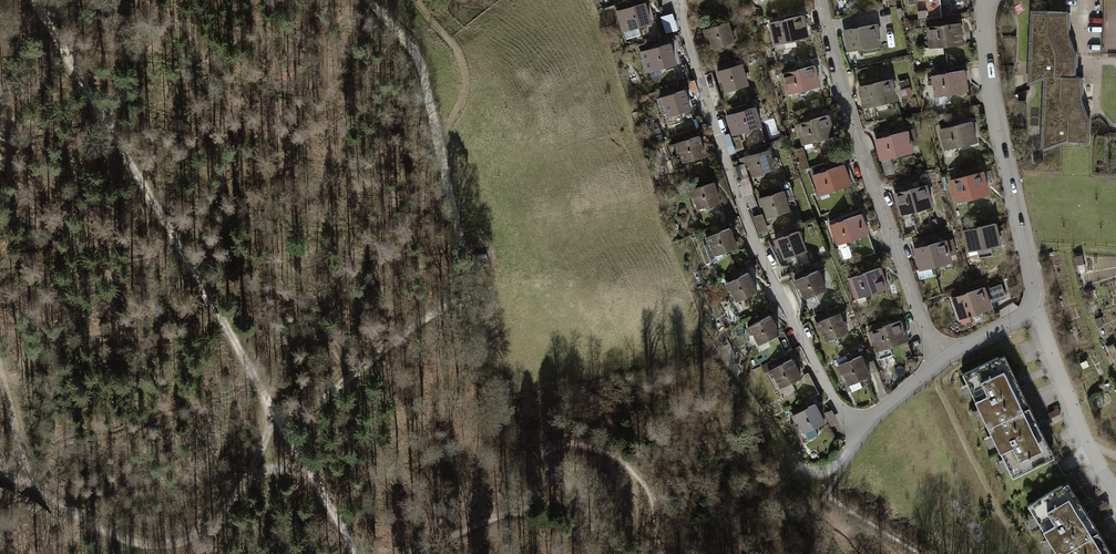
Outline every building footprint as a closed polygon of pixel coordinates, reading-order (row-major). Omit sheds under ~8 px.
[(651,25),(645,5),(616,13),(619,23),(625,21),(628,32),(651,25)] [(674,12),(662,16),(668,33),(680,29),(674,12)] [(1031,12),(1030,81),(1046,76),(1075,77),(1074,51),(1066,34),(1067,13),(1031,12)] [(804,16),(769,23),(773,45),(809,38),(804,16)] [(729,23),(702,31),(708,52),(735,44),(729,23)] [(961,23),(928,26),(930,47),(963,44),(961,23)] [(878,24),(843,30),(847,51),(882,45),(878,24)] [(1006,35),(1005,59),(1019,60),(1019,35),(1006,35)] [(676,66),(671,46),(641,54),(649,81),(665,77),(663,69),(676,66)] [(742,62),(716,70),(722,92),(749,85),(742,62)] [(815,66),(781,75),(789,101),(800,98),(799,93),(821,87),(815,66)] [(964,69),(931,75),(936,104),(947,102),(946,96),(968,92),(964,69)] [(899,75),(857,83),(862,108),(912,98),(908,79),(900,80),(899,75)] [(1081,78),(1075,77),(1046,76),(1045,147),(1061,142),(1089,143),(1088,117),(1080,100),(1081,78)] [(691,110),(685,91),(656,100),(658,108),(664,106),(667,117),(691,110)] [(1028,122),(1029,100),(1016,100),(1015,122),(1028,122)] [(756,107),(729,115),(731,123),(735,122),(738,133),(762,125),(756,107)] [(829,114),(795,124),(801,145),(835,135),(829,114)] [(972,118),(939,126),(944,150),(977,143),(972,118)] [(914,130),(875,140),(881,162),(914,153),(912,147),(918,146),(914,130)] [(705,157),(700,137),(668,145),(671,155),(677,153),(680,164),(705,157)] [(771,149),(739,159),(740,164),(746,162),(750,177),(776,169),(771,149)] [(734,167),(739,180),(748,177),(744,164),(734,167)] [(851,185),(845,164),(811,174),(817,196),(851,185)] [(984,172),(950,181),(957,210),(970,206),(969,201),(990,196),(984,172)] [(719,201),(714,182),(688,190),(690,198),(693,197),(696,208),(719,201)] [(927,185),(893,194),(899,216),(933,208),(927,185)] [(785,192),(757,199),(759,207),(762,207),(765,220),(790,214),(785,192)] [(861,211),(829,222),(838,251),(849,248),(846,242),(869,234),(861,211)] [(761,214),(752,217),(758,233),(767,230),(761,214)] [(995,223),(963,231),(970,259),(979,257),(977,250),(1010,242),(1007,231),(998,233),(995,223)] [(737,247),(729,228),(703,238),(706,245),(711,243),(715,255),(737,247)] [(799,232),(773,241),(776,249),(780,248),(784,260),(806,251),(799,232)] [(953,239),(913,249),(922,280),(934,277),(931,268),(952,262),(950,257),(957,255),(953,239)] [(883,268),(849,279),(859,308),(869,305),(866,296),(889,288),(883,268)] [(818,271),(793,281),(797,290),(800,288),(804,298),(826,289),(818,271)] [(758,291),(749,274),(724,287),(727,293),(730,292),(735,302),(758,291)] [(984,287),(950,299),(958,321),(994,309),(992,304),(1007,299),(1002,284),(986,290),(984,287)] [(841,311),(817,322),(825,342),(850,331),(841,311)] [(779,335),(771,317),(745,329),(748,335),(752,334),(757,345),(779,335)] [(899,322),(869,331),(875,351),(905,342),(899,322)] [(862,356),(836,366),(840,375),(843,374),(852,394),(861,390),(857,381),(870,375),(862,356)] [(988,428),(1030,407),(1005,356),(963,376),(967,385),(960,388),(964,397),(971,394),(979,409),(971,413),(975,422),(983,418),(988,428)] [(794,359),(766,371),(770,379),(773,377),(778,388),(802,378),(794,359)] [(818,404),(791,415),(795,424),(798,423),(802,433),(826,423),(818,404)] [(1030,407),(988,428),(992,436),(985,440),(989,449),(996,445),(1004,460),(996,464),(1000,473),(1008,469),(1013,479),(1055,458),(1030,407)] [(1098,532),(1068,483),(1028,507),(1034,517),(1027,521),(1032,530),(1039,525),(1048,539),(1041,544),(1046,552),(1053,548),(1057,553),(1064,553),(1098,532)] [(1064,553),(1112,553),(1098,532),(1064,553)]
